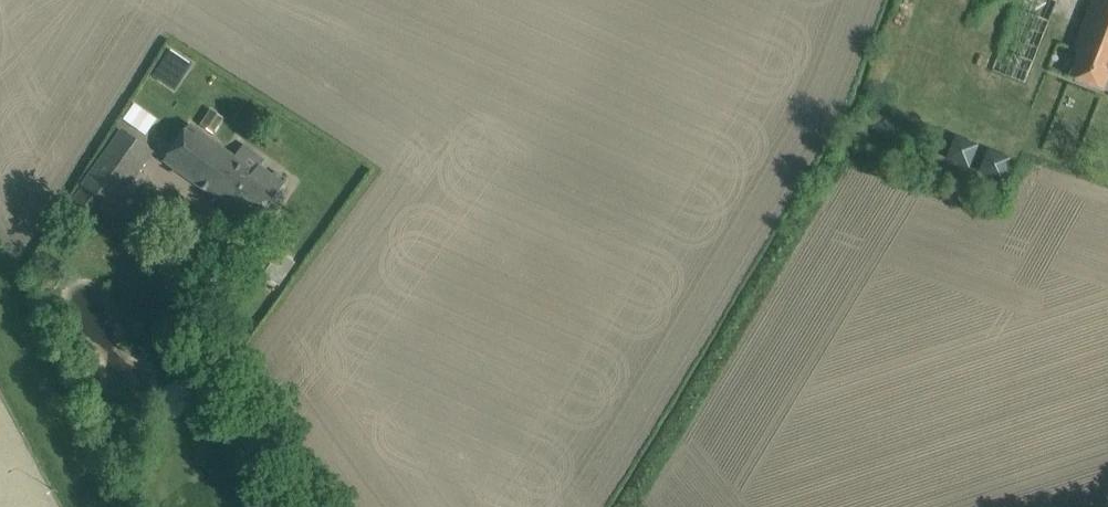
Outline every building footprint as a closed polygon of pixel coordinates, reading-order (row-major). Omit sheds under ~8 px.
[(993,72),(1027,84),(1056,0),(1055,0),(1018,0),(993,72)] [(1071,77),(1104,90),(1107,79),(1107,0),(1094,0),(1074,52),(1079,54),(1071,77)] [(259,166),(264,160),(244,146),(235,156),(190,125),(164,161),(255,226),(285,184),(259,166)] [(130,169),(136,173),(151,152),(122,131),(84,185),(113,206),(128,184),(123,180),(130,169)] [(976,169),(1010,178),(1016,155),(982,146),(976,169)]
